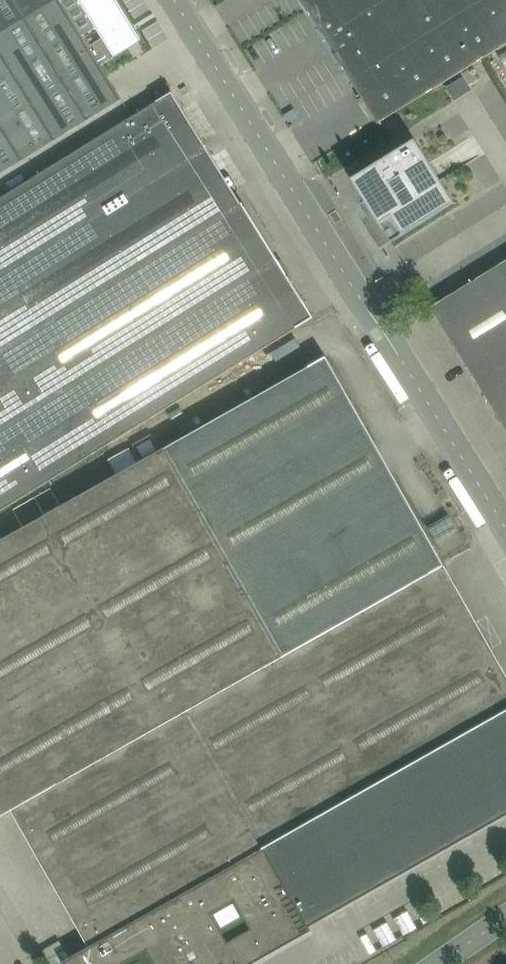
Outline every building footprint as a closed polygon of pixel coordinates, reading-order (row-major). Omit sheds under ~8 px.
[(122,100),(101,67),(63,5),(60,0),(54,0),(26,17),(0,33),(0,175),(122,100)] [(26,17),(15,0),(0,0),(0,33),(26,17)] [(26,17),(54,0),(15,0),(26,17)] [(63,5),(101,67),(142,41),(117,0),(60,0),(63,5)] [(381,125),(505,45),(505,0),(303,0),(381,125)] [(11,349),(244,205),(174,92),(0,199),(0,332),(11,349)] [(455,204),(416,140),(352,179),(391,243),(455,204)] [(11,349),(81,462),(314,318),(244,205),(11,349)] [(449,297),(432,308),(505,428),(505,262),(449,297)] [(11,349),(0,332),(0,356),(11,349)] [(11,349),(0,356),(0,512),(81,462),(11,349)] [(37,826),(24,833),(89,948),(266,848),(309,925),(320,919),(505,814),(505,674),(327,358),(0,542),(0,818),(12,811),(15,818),(28,810),(37,826)] [(15,818),(24,833),(37,826),(28,810),(15,818)] [(89,948),(63,963),(64,963),(254,963),(313,931),(309,925),(266,848),(89,948)]
